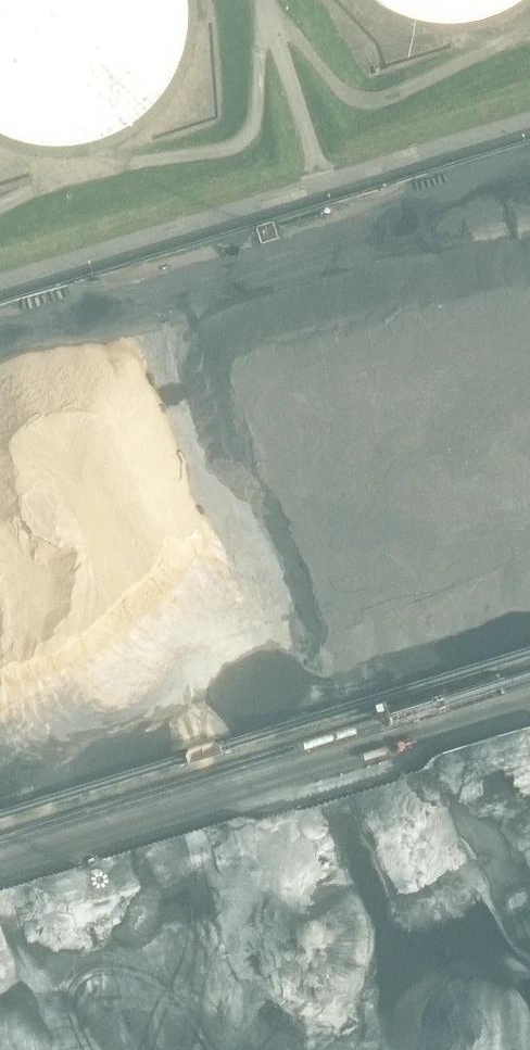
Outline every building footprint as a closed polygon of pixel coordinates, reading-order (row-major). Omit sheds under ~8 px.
[(187,12),(186,0),(0,0),(0,129),(12,134),(24,138),(36,140),(48,142),(61,142),(74,141),(86,139),(98,135),(110,131),(121,125),(131,119),(141,111),(150,102),(159,93),(166,83),(172,72),(177,61),(181,49),(184,36),(186,24),(187,12)] [(379,0),(390,7),(401,12),(413,16),(425,18),(438,20),(450,20),(463,20),(475,18),(487,14),(499,10),(510,5),(518,0),(378,0),(379,0)]
